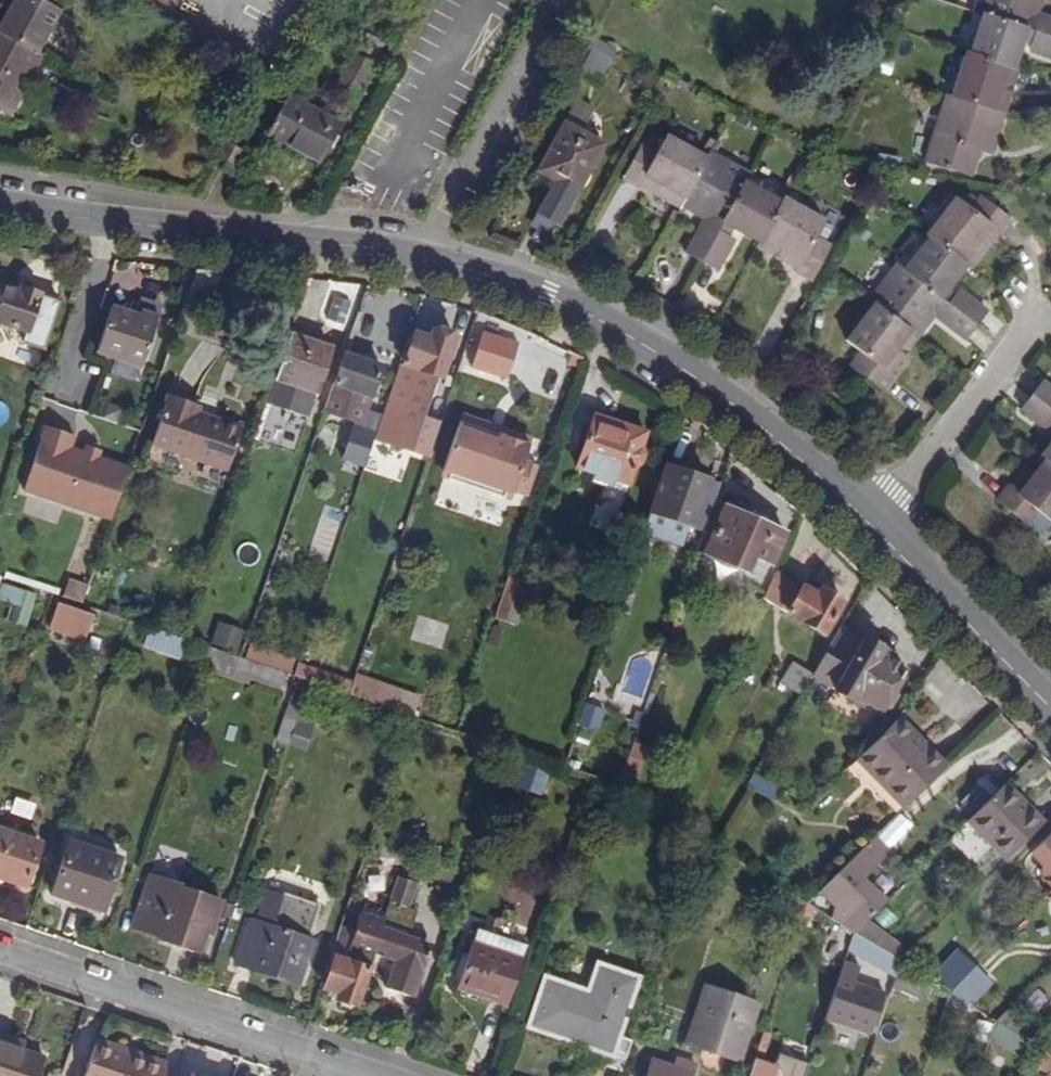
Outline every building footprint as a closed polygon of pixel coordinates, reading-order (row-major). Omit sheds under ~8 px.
[(37,2),(3,73),(15,79),(0,109),(0,130),(26,141),(33,126),(45,130),(60,101),(56,96),(90,25),(70,15),(77,0),(33,0),(37,2)] [(978,17),(989,21),(1026,33),(1042,38),(1050,41),(1050,24),(1037,20),(1040,12),(1043,13),(1047,0),(983,0),(978,17)] [(1026,33),(989,21),(976,61),(1020,76),(1030,48),(1023,44),(1026,33)] [(1050,59),(1050,41),(1042,38),(1036,54),(1050,59)] [(626,68),(608,58),(594,83),(613,93),(626,68)] [(976,61),(972,60),(958,104),(959,104),(1010,119),(1024,76),(1022,76),(1020,76),(976,61)] [(367,116),(389,77),(367,66),(346,105),(367,116)] [(321,118),(326,105),(305,96),(281,141),(337,171),(356,136),(321,118)] [(1010,119),(959,104),(958,104),(946,143),(941,142),(932,168),(979,183),(988,158),(982,156),(984,151),(999,154),(1010,119)] [(617,152),(580,131),(554,178),(571,187),(554,219),(574,230),(617,152)] [(645,194),(684,216),(711,169),(671,146),(662,163),(648,156),(629,189),(643,197),(645,194)] [(752,184),(714,163),(711,169),(684,216),(703,226),(705,221),(711,224),(702,242),(698,243),(688,263),(704,271),(720,243),(728,228),(746,194),(752,184)] [(739,234),(736,240),(762,254),(784,214),(746,194),(728,228),(739,234)] [(957,202),(931,238),(934,240),(972,269),(975,271),(1001,236),(1004,238),(1015,224),(984,201),(973,214),(957,202)] [(826,233),(785,211),(784,214),(762,254),(759,259),(800,281),(799,285),(813,293),(832,259),(817,251),(826,233)] [(972,269),(934,240),(908,275),(940,299),(945,292),(951,296),(972,269)] [(719,279),(734,251),(720,243),(704,271),(719,279)] [(9,247),(0,244),(0,274),(9,247)] [(956,312),(940,299),(908,275),(900,269),(873,305),(879,309),(922,342),(933,328),(930,326),(935,319),(953,333),(952,335),(969,347),(981,331),(956,312)] [(234,276),(212,275),(201,308),(221,315),(234,276)] [(34,333),(58,341),(72,302),(16,283),(9,303),(2,300),(0,305),(0,322),(34,333)] [(156,357),(172,312),(124,297),(109,340),(156,357)] [(990,318),(965,299),(956,312),(981,331),(990,318)] [(894,380),(904,367),(922,342),(879,309),(850,347),(867,359),(857,372),(887,396),(897,383),(894,380)] [(517,361),(528,325),(494,314),(483,350),(517,361)] [(444,319),(440,330),(430,326),(420,358),(426,359),(434,362),(456,370),(471,328),(444,319)] [(411,404),(423,368),(426,359),(420,358),(430,326),(422,324),(396,399),(411,404)] [(332,385),(347,341),(308,328),(293,371),(332,385)] [(31,343),(55,351),(58,341),(34,333),(31,343)] [(384,391),(395,362),(359,350),(348,379),(352,381),(345,402),(364,409),(372,388),(384,391)] [(423,368),(431,371),(434,362),(426,359),(423,368)] [(217,402),(219,396),(187,385),(170,434),(246,461),(262,418),(217,402)] [(1041,402),(1050,410),(1050,389),(1041,402)] [(540,422),(470,398),(465,411),(502,424),(504,419),(537,430),(540,422)] [(408,412),(411,404),(396,399),(393,407),(408,412)] [(1050,432),(1050,410),(1041,402),(1030,417),(1050,432)] [(647,436),(653,421),(599,403),(583,452),(614,463),(608,482),(631,490),(642,456),(652,459),(659,440),(647,436)] [(439,443),(449,412),(428,405),(417,436),(439,443)] [(521,477),(529,480),(540,449),(532,445),(537,430),(504,419),(502,424),(465,411),(450,455),(453,462),(468,467),(476,464),(495,470),(499,478),(514,483),(520,480),(521,477)] [(375,461),(386,429),(362,421),(351,452),(375,461)] [(42,487),(129,517),(147,465),(117,455),(103,450),(89,446),(93,433),(64,423),(42,487)] [(119,447),(106,443),(103,450),(117,455),(119,447)] [(703,508),(716,470),(672,455),(651,517),(649,523),(688,536),(695,517),(699,518),(703,508)] [(1050,462),(1045,458),(1016,496),(1014,495),(1005,507),(1036,530),(1044,518),(1050,523),(1050,463),(1050,462)] [(468,467),(499,478),(495,470),(476,464),(468,467)] [(769,567),(781,533),(724,512),(707,561),(750,576),(755,562),(769,567)] [(17,565),(7,562),(0,559),(0,571),(16,577),(19,566),(17,565)] [(755,562),(750,576),(707,561),(700,582),(738,597),(740,589),(763,598),(776,569),(769,567),(755,562)] [(521,612),(535,569),(516,562),(501,605),(521,612)] [(829,583),(825,589),(778,564),(776,569),(763,598),(762,601),(827,636),(850,594),(829,583)] [(103,595),(108,580),(90,574),(85,589),(103,595)] [(12,604),(8,621),(28,626),(37,592),(2,583),(0,592),(0,601),(12,604)] [(97,632),(104,613),(64,600),(58,617),(97,632)] [(455,611),(441,606),(432,603),(423,627),(433,631),(447,636),(455,611)] [(502,637),(509,619),(498,615),(491,633),(502,637)] [(874,625),(857,617),(841,648),(858,656),(847,682),(901,707),(926,658),(914,652),(917,645),(906,640),(909,631),(878,616),(874,625)] [(152,626),(145,647),(180,660),(188,640),(152,626)] [(280,657),(252,647),(210,632),(204,649),(238,662),(241,656),(276,668),(280,657)] [(835,645),(823,670),(847,682),(858,656),(841,648),(835,645)] [(202,656),(243,670),(245,664),(238,662),(204,649),(202,656)] [(245,664),(274,674),(276,668),(241,656),(238,662),(245,664)] [(276,668),(290,673),(294,662),(280,657),(276,668)] [(308,666),(305,665),(294,662),(290,673),(283,693),(287,695),(276,726),(287,730),(308,666)] [(802,697),(814,675),(795,665),(784,687),(802,697)] [(353,701),(358,689),(330,679),(325,692),(353,701)] [(587,702),(579,724),(599,731),(607,709),(587,702)] [(907,808),(945,769),(896,720),(858,759),(907,808)] [(645,766),(648,744),(633,742),(630,764),(645,766)] [(544,792),(548,770),(533,768),(530,790),(544,792)] [(1050,817),(1050,805),(1020,773),(992,801),(977,816),(976,818),(1013,855),(1027,840),(1050,817)] [(754,774),(748,786),(774,798),(780,785),(754,774)] [(965,804),(977,816),(992,801),(980,789),(965,804)] [(11,814),(32,820),(37,803),(16,796),(11,814)] [(43,840),(0,826),(0,869),(31,879),(43,840)] [(104,901),(123,848),(72,831),(54,883),(104,901)] [(858,917),(848,925),(860,933),(883,911),(861,887),(895,853),(879,835),(829,887),(858,917)] [(1037,851),(1050,865),(1050,837),(1037,851)] [(1037,851),(1034,854),(1048,868),(1047,881),(1050,885),(1050,865),(1037,851)] [(389,952),(407,902),(419,867),(402,861),(389,899),(367,891),(358,914),(344,909),(321,973),(333,977),(342,950),(377,962),(382,949),(389,952)] [(412,895),(422,868),(419,867),(407,902),(389,952),(402,956),(393,981),(424,992),(429,976),(425,975),(433,963),(438,948),(437,943),(436,940),(431,936),(424,933),(416,934),(413,927),(423,900),(412,895)] [(217,912),(222,895),(177,880),(177,877),(149,868),(132,920),(160,929),(159,932),(196,944),(206,909),(217,912)] [(283,883),(281,888),(266,882),(255,911),(251,910),(235,955),(296,976),(312,932),(307,930),(319,896),(283,883)] [(818,920),(822,908),(814,903),(809,917),(818,920)] [(196,944),(205,947),(217,912),(206,909),(196,944)] [(908,964),(905,962),(860,933),(858,941),(862,943),(860,948),(904,977),(908,964)] [(510,999),(526,957),(474,939),(459,982),(510,999)] [(340,991),(365,999),(377,962),(342,950),(333,977),(343,981),(340,991)] [(997,983),(981,968),(966,953),(937,983),(954,994),(974,1007),(997,983)] [(863,976),(868,960),(853,955),(834,1010),(879,1025),(892,986),(863,976)] [(624,1032),(642,976),(601,962),(592,988),(549,974),(532,1025),(597,1047),(593,1058),(625,1069),(636,1037),(624,1032)] [(710,980),(690,1039),(706,1044),(720,1004),(726,986),(710,980)] [(726,986),(720,1004),(706,1044),(744,1057),(763,998),(726,986)] [(1029,1043),(1038,1028),(1012,1012),(1000,1024),(1001,1025),(1014,1033),(1029,1043)] [(30,1038),(1,1028),(0,1031),(0,1037),(27,1047),(30,1038)] [(52,1056),(27,1047),(0,1037),(0,1075),(45,1075),(52,1056)] [(87,1075),(119,1075),(126,1054),(98,1044),(87,1075)] [(1045,1053),(1039,1068),(1050,1075),(1050,1057),(1045,1053)] [(126,1054),(119,1075),(179,1075),(180,1073),(126,1054)] [(698,1069),(659,1056),(652,1075),(695,1075),(698,1069)] [(753,1075),(778,1075),(781,1066),(775,1064),(775,1061),(769,1059),(769,1060),(766,1059),(765,1061),(759,1059),(753,1075)]
